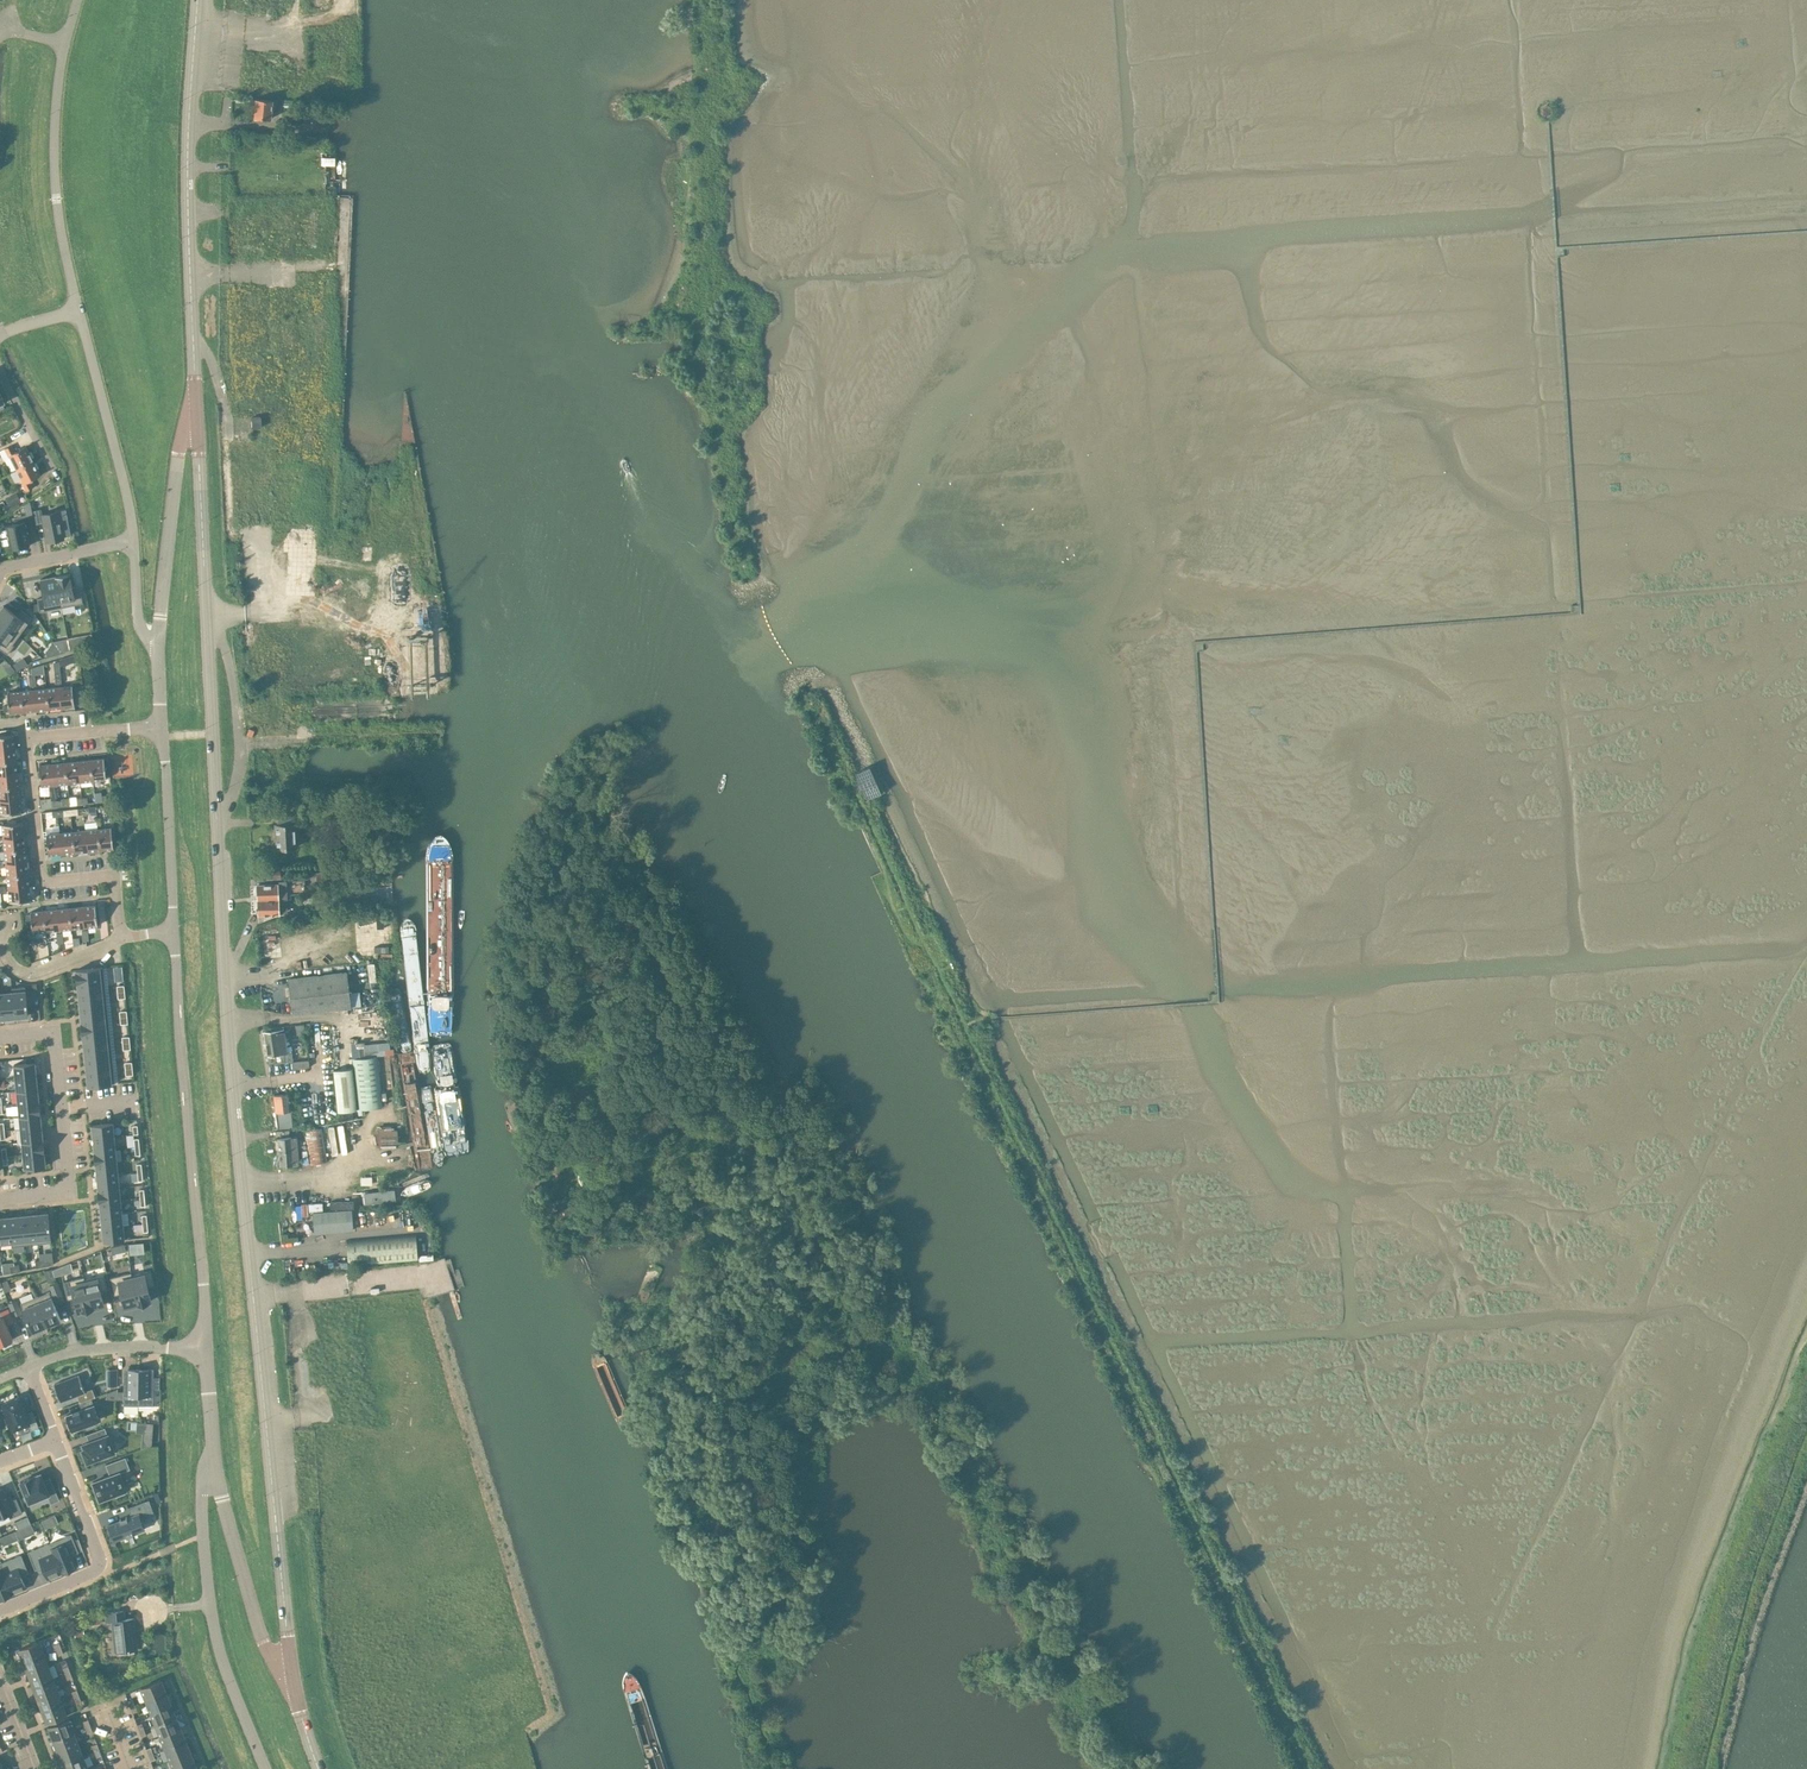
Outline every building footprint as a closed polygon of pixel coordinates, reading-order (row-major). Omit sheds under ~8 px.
[(272,100),(256,99),(255,117),(270,118),(272,100)] [(1542,108),(1541,111),(1542,113),(1544,116),(1547,117),(1550,116),(1552,113),(1552,110),(1552,108),(1550,105),(1547,105),(1544,105),(1542,108)] [(296,134),(296,140),(317,143),(318,135),(296,134)] [(261,417),(252,417),(252,427),(261,427),(261,417)] [(33,461),(25,446),(15,452),(11,445),(0,450),(0,453),(4,460),(11,456),(18,469),(33,461)] [(40,475),(33,461),(18,469),(25,483),(22,484),(26,490),(32,487),(29,481),(40,475)] [(17,492),(6,498),(11,508),(22,502),(17,492)] [(41,508),(33,510),(36,524),(44,523),(47,542),(64,538),(58,511),(42,514),(41,508)] [(34,533),(31,516),(14,519),(15,523),(5,525),(10,549),(30,545),(28,534),(34,533)] [(83,603),(80,589),(73,590),(69,573),(55,576),(61,607),(76,604),(83,603)] [(47,610),(61,607),(55,576),(40,579),(44,596),(37,598),(40,611),(47,610)] [(22,610),(18,616),(3,605),(0,610),(0,621),(21,636),(34,618),(22,610)] [(1,640),(0,641),(0,648),(8,654),(21,636),(0,621),(0,639),(1,640)] [(78,648),(75,637),(68,638),(70,649),(78,648)] [(72,685),(59,687),(61,707),(74,705),(72,685)] [(59,687),(46,688),(48,708),(61,707),(59,687)] [(46,688),(33,689),(35,709),(48,708),(46,688)] [(33,689),(20,691),(23,711),(35,709),(33,689)] [(23,711),(20,691),(7,692),(9,712),(23,711)] [(14,747),(13,734),(0,735),(0,749),(14,747)] [(16,760),(14,747),(0,749),(0,761),(16,760)] [(104,758),(90,759),(92,779),(93,779),(106,778),(104,758)] [(90,759),(78,760),(80,781),(92,779),(90,759)] [(17,773),(16,760),(0,761),(0,774),(17,773)] [(78,760),(65,762),(67,782),(80,781),(78,760)] [(65,762),(52,763),(54,783),(67,782),(65,762)] [(54,783),(52,763),(39,764),(41,785),(54,783)] [(857,771),(855,772),(856,779),(857,783),(858,787),(859,788),(859,789),(860,790),(865,796),(867,798),(873,796),(877,794),(879,793),(881,792),(869,766),(857,771)] [(18,785),(17,773),(0,774),(0,787),(18,785)] [(20,798),(18,785),(0,787),(0,800),(20,798)] [(20,798),(0,800),(0,805),(1,814),(6,813),(21,811),(20,798)] [(280,825),(277,825),(277,848),(296,847),(295,824),(293,824),(292,817),(279,817),(280,825)] [(4,837),(24,835),(22,821),(2,824),(4,837)] [(111,827),(98,828),(100,849),(113,847),(111,827)] [(98,828),(85,830),(87,850),(100,849),(98,828)] [(85,830),(72,831),(74,851),(87,850),(85,830)] [(72,831),(60,832),(62,853),(74,851),(72,831)] [(62,853),(60,832),(46,834),(48,854),(62,853)] [(4,837),(5,850),(25,847),(24,835),(4,837)] [(5,850),(6,862),(26,860),(25,847),(5,850)] [(6,862),(8,875),(28,873),(26,860),(6,862)] [(253,868),(253,880),(280,879),(280,867),(253,868)] [(8,875),(9,888),(29,886),(28,873),(8,875)] [(257,892),(257,900),(286,898),(285,880),(279,881),(279,883),(257,884),(257,886),(255,887),(255,891),(257,892)] [(30,899),(29,886),(9,888),(10,901),(17,900),(29,899),(30,899)] [(287,913),(286,898),(257,900),(258,906),(256,907),(256,911),(258,912),(258,914),(279,913),(287,913)] [(95,905),(82,906),(84,926),(97,925),(95,905)] [(82,906),(69,907),(71,927),(84,926),(82,906)] [(69,907),(56,909),(58,929),(71,927),(69,907)] [(56,909),(44,910),(46,930),(58,929),(56,909)] [(304,909),(290,910),(290,920),(305,919),(304,909)] [(31,913),(25,914),(26,920),(31,919),(33,931),(46,930),(44,910),(30,911),(31,913)] [(104,980),(103,967),(76,970),(77,983),(104,980)] [(287,978),(292,1014),(351,1007),(346,972),(287,978)] [(105,993),(104,980),(77,983),(78,996),(105,993)] [(25,986),(12,987),(15,1016),(28,1015),(25,986)] [(12,987),(11,988),(12,992),(0,994),(0,992),(0,998),(2,1017),(15,1016),(12,987)] [(107,1006),(105,993),(78,996),(80,1008),(107,1006)] [(108,1019),(107,1006),(80,1008),(81,1021),(108,1019)] [(109,1031),(108,1019),(81,1021),(82,1034),(109,1031)] [(304,1023),(295,1024),(297,1034),(305,1033),(304,1023)] [(264,1031),(269,1063),(292,1060),(288,1030),(284,1031),(284,1029),(264,1031)] [(111,1044),(109,1031),(82,1034),(84,1047),(111,1044)] [(112,1057),(111,1044),(84,1047),(85,1060),(112,1057)] [(377,1056),(353,1058),(359,1108),(382,1106),(377,1056)] [(113,1070),(112,1057),(85,1060),(86,1072),(113,1070)] [(14,1064),(15,1078),(36,1075),(35,1062),(14,1064)] [(353,1068),(335,1070),(339,1110),(358,1108),(353,1068)] [(114,1083),(113,1070),(86,1072),(88,1086),(114,1083)] [(38,1088),(36,1075),(15,1078),(16,1090),(38,1088)] [(39,1101),(38,1088),(16,1090),(18,1103),(39,1101)] [(273,1095),(278,1128),(292,1126),(288,1093),(273,1095)] [(40,1114),(39,1101),(18,1103),(19,1116),(40,1114)] [(42,1127),(40,1114),(19,1116),(20,1129),(42,1127)] [(114,1136),(113,1122),(92,1124),(93,1138),(114,1136)] [(375,1134),(374,1134),(375,1142),(378,1147),(393,1146),(399,1146),(397,1124),(391,1125),(378,1126),(375,1134)] [(43,1139),(42,1127),(20,1129),(22,1141),(43,1139)] [(321,1130),(306,1132),(310,1164),(325,1162),(321,1130)] [(115,1148),(114,1136),(93,1138),(94,1151),(115,1148)] [(277,1138),(278,1151),(297,1150),(301,1150),(301,1148),(306,1148),(306,1143),(297,1144),(296,1136),(277,1138)] [(44,1152),(43,1139),(22,1141),(23,1154),(44,1152)] [(117,1161),(115,1148),(94,1151),(96,1163),(117,1161)] [(297,1150),(278,1151),(279,1165),(298,1163),(297,1150)] [(46,1165),(44,1152),(23,1154),(24,1168),(46,1165)] [(118,1174),(117,1161),(96,1163),(97,1176),(118,1174)] [(119,1187),(118,1174),(97,1176),(98,1189),(119,1187)] [(121,1199),(119,1187),(98,1189),(99,1202),(121,1199)] [(122,1212),(121,1199),(99,1202),(101,1214),(122,1212)] [(353,1229),(352,1210),(313,1213),(314,1232),(353,1229)] [(123,1225),(122,1212),(101,1214),(102,1227),(123,1225)] [(51,1242),(48,1213),(35,1214),(38,1243),(51,1242)] [(38,1243),(35,1214),(22,1216),(25,1245),(38,1243)] [(25,1245),(22,1216),(9,1217),(12,1246),(25,1245)] [(9,1217),(0,1218),(0,1242),(11,1241),(12,1246),(9,1217)] [(125,1238),(123,1225),(102,1227),(103,1241),(125,1238)] [(416,1234),(346,1240),(348,1264),(418,1258),(416,1234)] [(55,1276),(62,1274),(60,1266),(52,1270),(55,1276)] [(144,1275),(132,1278),(138,1303),(151,1300),(147,1286),(154,1285),(151,1270),(143,1272),(144,1275)] [(97,1280),(85,1283),(91,1308),(104,1304),(101,1291),(107,1289),(104,1275),(96,1277),(97,1280)] [(119,1278),(111,1280),(115,1294),(121,1293),(125,1306),(138,1303),(132,1278),(120,1281),(119,1278)] [(49,1291),(35,1297),(46,1326),(61,1320),(55,1304),(57,1304),(64,1301),(57,1282),(50,1285),(52,1290),(49,1291)] [(72,1283),(65,1285),(68,1299),(75,1297),(78,1311),(91,1308),(85,1283),(73,1286),(72,1283)] [(35,1297),(20,1303),(32,1332),(46,1326),(35,1297)] [(16,1299),(9,1302),(14,1316),(21,1313),(16,1299)] [(0,1311),(0,1344),(13,1339),(6,1324),(14,1321),(8,1308),(0,1311)] [(128,1372),(124,1372),(124,1390),(124,1399),(124,1404),(138,1405),(139,1369),(128,1369),(128,1372)] [(149,1369),(139,1369),(138,1405),(153,1405),(153,1387),(159,1387),(159,1388),(160,1376),(159,1376),(159,1377),(153,1377),(153,1373),(149,1373),(149,1369)] [(73,1377),(54,1384),(54,1385),(58,1395),(60,1401),(77,1395),(80,1402),(91,1398),(95,1396),(92,1388),(85,1391),(79,1374),(78,1375),(73,1377)] [(39,1427),(32,1410),(26,1413),(19,1396),(3,1403),(13,1429),(29,1423),(31,1430),(39,1427)] [(82,1409),(66,1415),(72,1429),(99,1419),(91,1398),(80,1402),(79,1402),(82,1409)] [(157,1426),(148,1427),(149,1442),(157,1441),(157,1426)] [(82,1449),(87,1461),(104,1455),(105,1457),(113,1454),(112,1452),(114,1451),(108,1434),(107,1434),(105,1427),(86,1434),(89,1441),(82,1444),(84,1449),(82,1449)] [(110,1475),(93,1481),(99,1499),(116,1493),(117,1496),(124,1493),(124,1490),(126,1489),(120,1472),(130,1468),(125,1457),(106,1464),(110,1475)] [(31,1476),(20,1481),(29,1501),(48,1494),(51,1502),(59,1499),(52,1482),(45,1485),(40,1473),(32,1477),(31,1476)] [(0,1488),(0,1516),(12,1510),(14,1515),(22,1512),(16,1497),(11,1499),(10,1495),(7,1496),(3,1487),(0,1488)] [(109,1526),(108,1527),(112,1537),(113,1537),(114,1540),(126,1535),(126,1537),(130,1535),(130,1534),(144,1528),(141,1519),(154,1513),(149,1499),(128,1507),(131,1516),(130,1516),(127,1517),(126,1516),(126,1518),(124,1519),(121,1520),(120,1518),(120,1519),(120,1520),(108,1524),(109,1526)] [(28,1516),(15,1521),(18,1529),(31,1523),(28,1516)] [(48,1517),(41,1520),(45,1529),(52,1526),(48,1517)] [(22,1528),(15,1530),(19,1539),(25,1536),(22,1528)] [(15,1531),(10,1533),(13,1541),(18,1539),(15,1531)] [(71,1534),(50,1543),(62,1572),(76,1566),(71,1554),(78,1551),(71,1534)] [(50,1543),(28,1552),(35,1569),(43,1566),(48,1578),(62,1572),(50,1543)] [(21,1555),(0,1563),(12,1593),(26,1587),(21,1575),(28,1572),(21,1555)] [(0,1567),(0,1598),(12,1593),(0,1563),(0,1565),(1,1567),(0,1567)] [(113,1620),(116,1650),(136,1648),(133,1618),(124,1619),(123,1610),(107,1612),(108,1621),(113,1620)] [(94,1613),(86,1614),(88,1625),(97,1624),(100,1624),(98,1612),(94,1613)] [(84,1623),(74,1624),(76,1637),(85,1635),(84,1623)] [(19,1648),(24,1661),(44,1654),(39,1641),(19,1648)] [(48,1666),(44,1654),(24,1661),(29,1673),(48,1666)] [(53,1678),(48,1666),(29,1673),(33,1685),(53,1678)] [(57,1690),(53,1678),(33,1685),(38,1697),(57,1690)] [(161,1679),(141,1687),(146,1700),(166,1692),(161,1679)] [(62,1702),(57,1690),(38,1697),(42,1709),(62,1702)] [(166,1692),(146,1700),(151,1712),(170,1704),(166,1692)] [(62,1702),(42,1709),(47,1722),(67,1714),(62,1702)] [(170,1704),(151,1712),(156,1724),(175,1716),(170,1704)] [(175,1716),(156,1724),(161,1736),(180,1728),(175,1716)] [(68,1719),(49,1726),(53,1739),(73,1731),(68,1719)] [(180,1728),(161,1736),(165,1748),(185,1740),(180,1728)] [(73,1731),(53,1739),(58,1751),(78,1743),(73,1731)] [(185,1740),(165,1748),(170,1759),(190,1751),(185,1740)] [(78,1743),(58,1751),(62,1763),(82,1755),(78,1743)] [(170,1759),(174,1768),(181,1768),(195,1763),(190,1751),(170,1759)] [(62,1763),(65,1768),(83,1768),(87,1767),(82,1755),(62,1763)]
